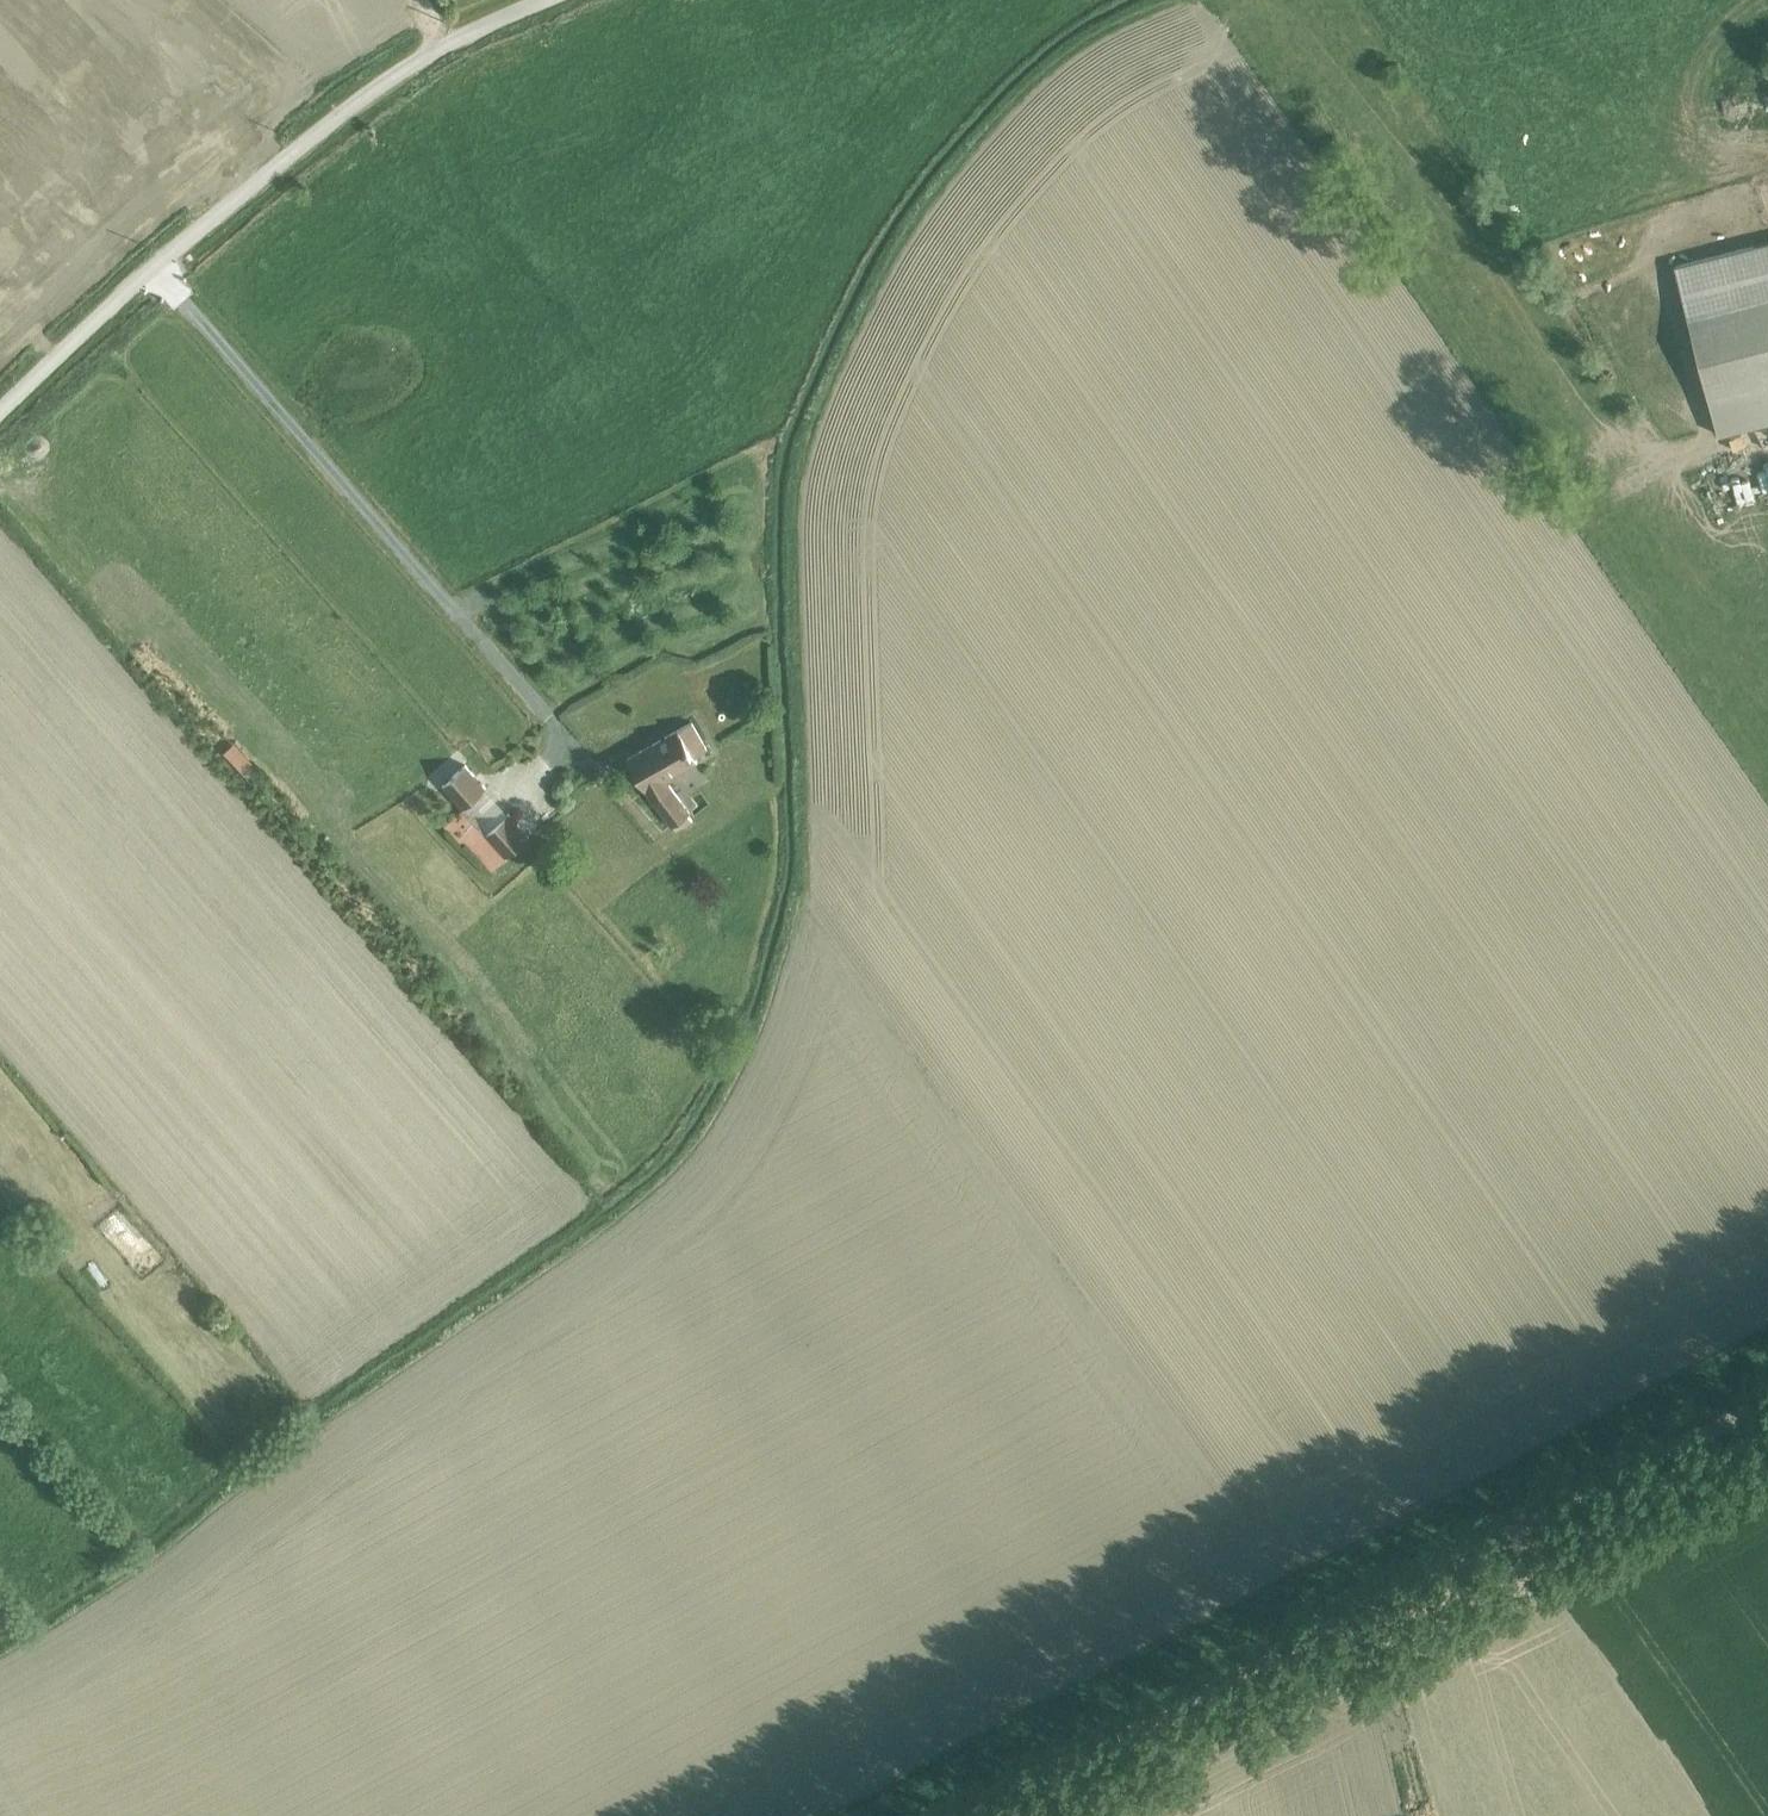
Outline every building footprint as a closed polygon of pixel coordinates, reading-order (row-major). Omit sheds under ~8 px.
[(1675,263),(1688,314),(1767,293),(1767,239),(1675,263)] [(1718,432),(1767,419),(1767,293),(1688,314),(1718,432)] [(652,799),(674,823),(680,818),(685,825),(694,817),(689,811),(692,809),(668,776),(698,759),(696,753),(708,746),(693,719),(628,755),(647,788),(652,799)] [(255,760),(229,733),(220,742),(245,769),(255,760)] [(531,832),(467,761),(443,783),(464,806),(446,821),(463,839),(465,837),(492,866),(531,832)]
